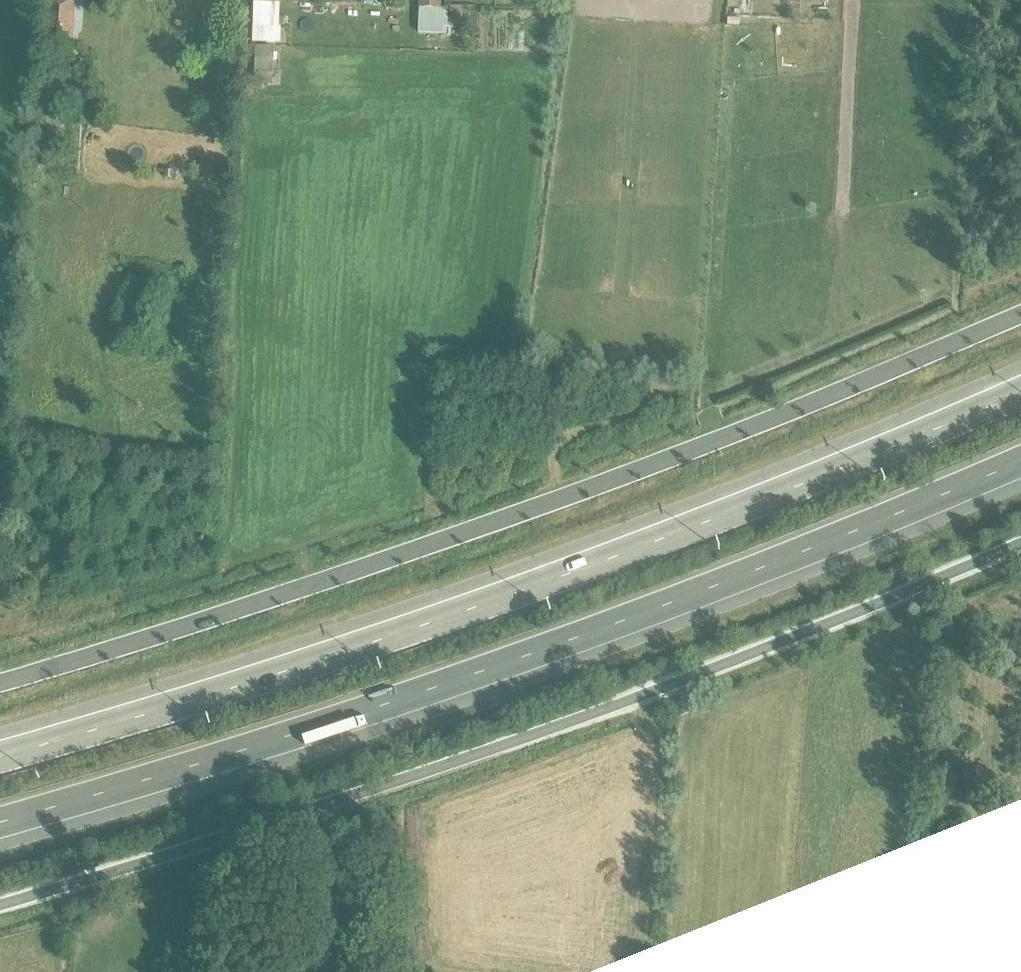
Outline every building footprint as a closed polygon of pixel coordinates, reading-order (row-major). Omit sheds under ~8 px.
[(419,33),(447,34),(449,10),(442,9),(443,0),(421,0),(419,33)] [(50,1),(48,52),(74,53),(76,3),(50,1)] [(254,3),(253,43),(281,44),(282,28),(280,28),(281,4),(254,3)] [(256,46),(255,84),(273,85),(275,46),(256,46)]
